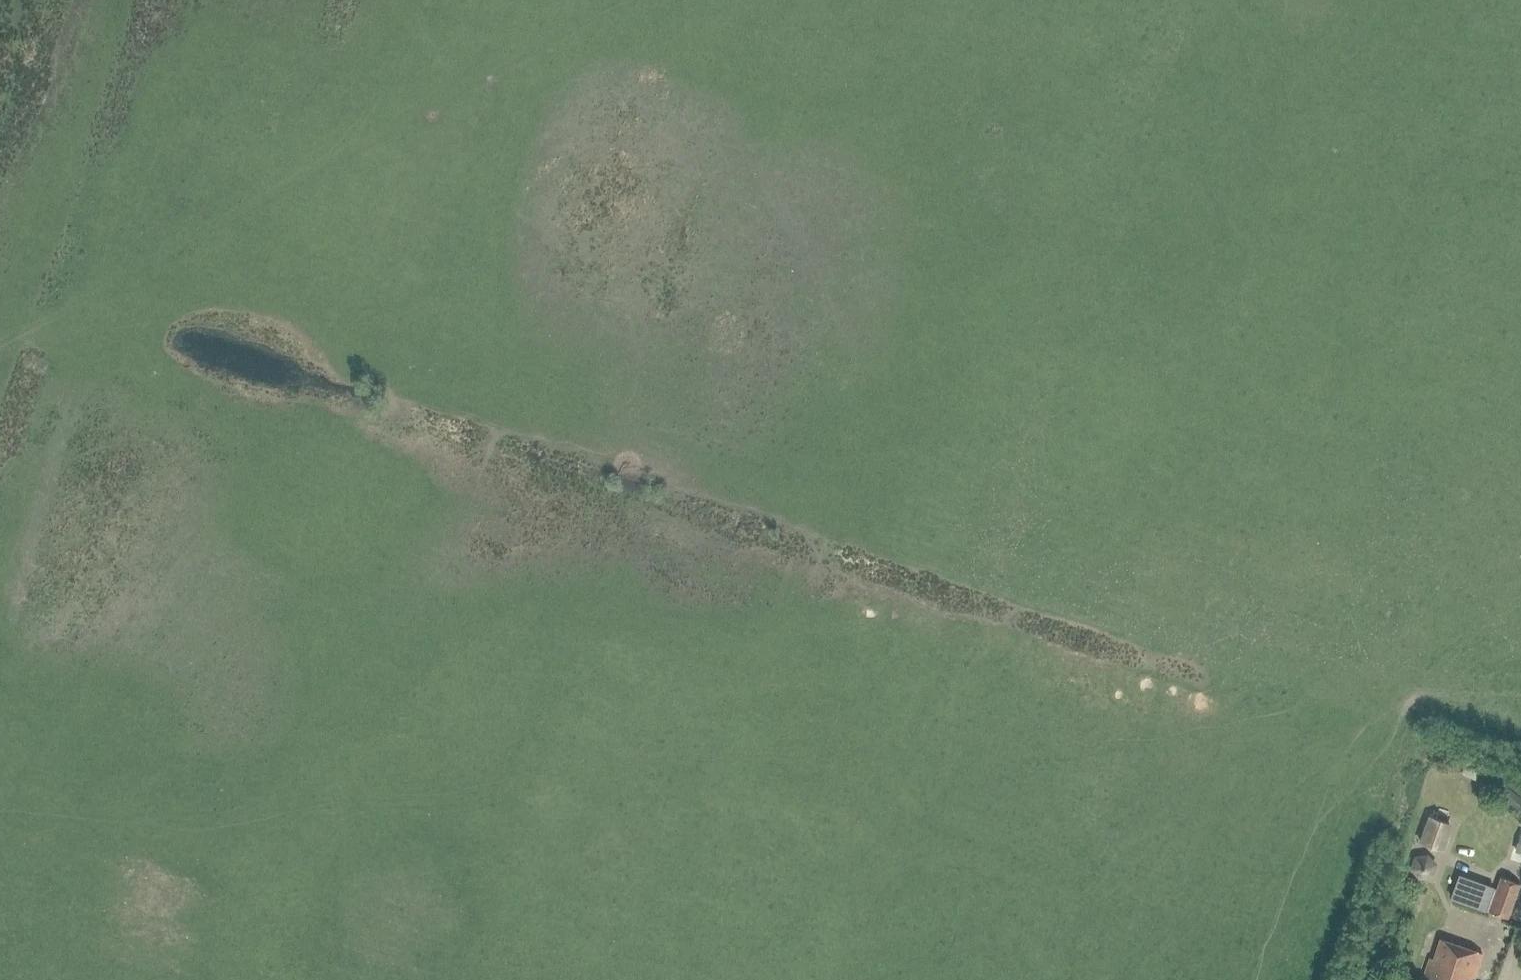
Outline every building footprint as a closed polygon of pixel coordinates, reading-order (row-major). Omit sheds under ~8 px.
[(1444,852),(1454,825),(1428,815),(1418,843),(1444,852)] [(1419,880),(1432,878),(1437,864),(1427,854),(1414,857),(1409,870),(1419,880)] [(1451,900),(1488,913),(1497,888),(1459,875),(1451,900)] [(1519,887),(1500,880),(1497,888),(1488,913),(1508,920),(1519,887)] [(1482,954),(1440,940),(1433,960),(1430,959),(1423,979),(1477,979),(1484,955),(1482,954)]
